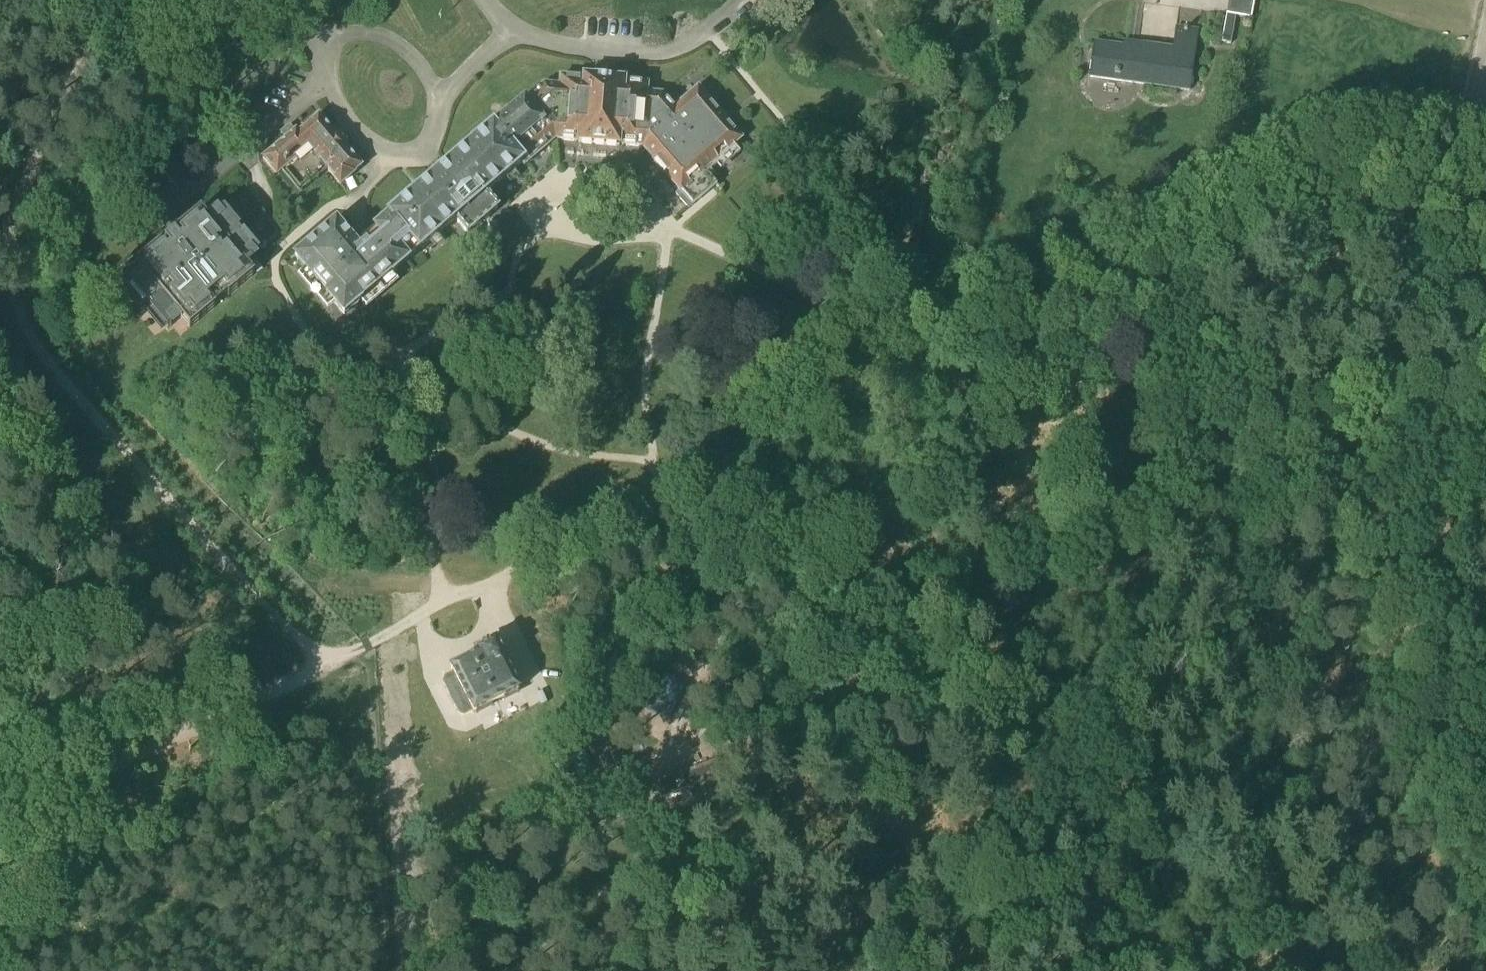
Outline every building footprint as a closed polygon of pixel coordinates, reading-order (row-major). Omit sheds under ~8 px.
[(1226,15),(1251,19),(1254,0),(1229,0),(1226,15)] [(1095,43),(1094,43),(1089,77),(1190,91),(1198,31),(1175,28),(1172,54),(1095,43)] [(276,39),(269,31),(265,34),(272,42),(276,39)] [(272,42),(265,34),(262,37),(268,45),(272,42)] [(268,45),(262,37),(258,40),(264,48),(268,45)] [(282,47),(276,39),(272,42),(278,50),(282,47)] [(264,48),(258,40),(254,43),(260,51),(264,48)] [(278,50),(272,42),(268,45),(274,53),(278,50)] [(260,51),(254,43),(250,46),(256,54),(260,51)] [(274,53),(268,45),(264,48),(270,56),(274,53)] [(256,54),(250,46),(246,50),(252,57),(256,54)] [(270,56),(264,48),(260,51),(266,59),(270,56)] [(252,57),(246,50),(242,53),(248,61),(252,57)] [(266,59),(260,51),(256,54),(262,62),(266,59)] [(248,61),(242,53),(238,56),(244,64),(248,61)] [(262,62),(256,54),(252,57),(258,65),(262,62)] [(244,64),(238,56),(234,59),(240,67),(244,64)] [(258,65),(252,57),(248,61),(254,69),(258,65)] [(240,67),(234,59),(230,62),(236,70),(240,67)] [(254,69),(248,61),(244,64),(250,72),(254,69)] [(236,70),(230,62),(226,65),(232,73),(236,70)] [(250,72),(244,64),(240,67),(247,75),(250,72)] [(232,73),(226,65),(222,68),(228,76),(232,73)] [(247,75),(240,67),(236,70),(243,78),(247,75)] [(228,76),(222,68),(218,71),(224,79),(228,76)] [(243,78),(236,70),(232,73),(239,81),(243,78)] [(224,79),(218,71),(214,74),(220,82),(224,79)] [(239,81),(232,73),(228,76),(235,84),(239,81)] [(220,82),(214,74),(210,78),(217,86),(220,82)] [(235,84),(228,76),(224,79),(231,87),(235,84)] [(217,86),(210,78),(206,81),(213,89),(217,86)] [(375,231),(356,247),(336,223),(295,258),(344,316),(360,302),(359,301),(391,274),(392,275),(408,261),(418,252),(437,236),(455,220),(468,234),(497,209),(485,195),(503,179),(504,180),(522,164),(524,167),(554,142),(555,140),(578,142),(578,144),(620,147),(620,145),(643,147),(655,161),(655,162),(667,176),(668,175),(681,191),(677,194),(689,209),(717,185),(704,171),(741,139),(698,89),(674,109),(662,95),(647,94),(647,85),(625,83),(625,81),(612,80),(595,78),(595,79),(583,78),(583,79),(560,78),(559,87),(544,86),(524,102),(522,104),(493,129),(492,128),(473,145),(457,159),(452,153),(440,163),(431,171),(420,181),(425,187),(408,201),(408,200),(389,217),(374,230),(375,231)] [(231,87),(224,79),(220,82),(227,90),(231,87)] [(227,90),(220,82),(217,86),(223,94),(227,90)] [(223,94),(217,86),(213,89),(219,97),(223,94)] [(359,168),(361,167),(360,165),(359,165),(345,149),(345,142),(341,136),(334,135),(319,118),(320,118),(318,116),(316,118),(317,118),(304,129),(301,127),(295,132),(295,131),(262,159),(276,176),(282,171),(301,193),(327,171),(340,186),(354,174),(353,173),(359,168)] [(177,231),(169,238),(160,244),(135,264),(144,275),(143,276),(143,275),(142,276),(143,277),(135,283),(135,282),(134,283),(135,284),(132,286),(133,286),(134,286),(167,327),(167,328),(170,326),(171,327),(171,326),(178,320),(179,320),(179,319),(180,318),(189,329),(254,275),(245,264),(246,263),(247,264),(248,263),(247,263),(254,256),(255,257),(256,257),(255,255),(281,234),(246,191),(220,213),(219,212),(218,213),(219,213),(211,220),(211,219),(210,220),(211,220),(209,221),(200,210),(176,230),(177,231)] [(471,710),(473,714),(520,691),(496,642),(473,653),(475,657),(451,669),(454,675),(447,679),(446,683),(461,715),(471,710)] [(685,685),(663,674),(646,710),(668,720),(685,685)] [(459,730),(439,732),(441,744),(461,741),(459,730)] [(617,801),(639,792),(621,750),(600,759),(617,801)]
